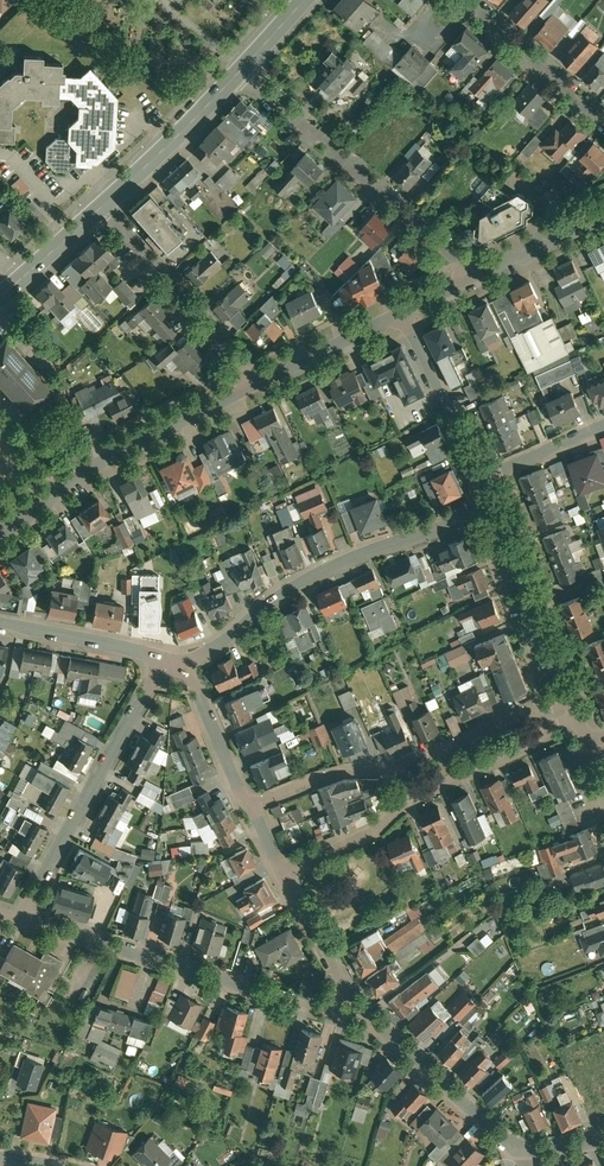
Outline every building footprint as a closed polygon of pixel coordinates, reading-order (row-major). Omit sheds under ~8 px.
[(2,11),(13,0),(0,0),(0,9),(2,11)] [(370,0),(344,0),(342,3),(343,3),(338,9),(337,8),(336,9),(363,32),(382,11),(370,0)] [(398,3),(413,16),(418,11),(411,5),(415,0),(401,0),(398,3)] [(427,0),(415,0),(411,5),(418,11),(428,0),(427,0)] [(512,14),(525,26),(548,0),(524,0),(512,14)] [(551,4),(556,8),(563,0),(554,0),(551,4)] [(554,15),(549,21),(550,22),(537,36),(551,47),(564,33),(568,28),(554,15)] [(571,31),(568,34),(575,40),(582,32),(589,24),(583,18),(571,31)] [(483,43),(467,28),(453,44),(465,54),(453,67),(464,77),(477,62),(488,50),(489,49),(489,48),(487,49),(482,44),(483,43)] [(389,44),(374,30),(364,42),(379,56),(389,44)] [(598,46),(582,32),(575,40),(576,42),(562,57),(576,70),(598,46)] [(389,44),(379,56),(384,61),(389,57),(395,49),(389,44)] [(397,64),(393,69),(411,84),(416,78),(430,62),(412,46),(397,64)] [(488,50),(477,62),(482,67),(493,54),(488,50)] [(344,62),(334,52),(326,60),(330,65),(318,79),(325,85),(322,89),(327,94),(331,90),(336,95),(339,91),(342,94),(356,78),(353,76),(356,72),(351,67),(355,63),(348,57),(344,62)] [(89,70),(80,78),(64,77),(65,71),(61,71),(61,64),(41,63),(42,56),(23,55),(22,71),(14,71),(9,76),(7,75),(0,82),(0,142),(17,143),(18,126),(13,126),(13,108),(13,107),(25,96),(26,96),(43,97),(42,102),(59,102),(59,95),(72,95),(81,105),(81,119),(72,127),(71,140),(59,140),(49,148),(48,162),(57,172),(70,172),(80,164),(80,162),(92,162),(92,161),(97,161),(102,156),(103,158),(114,147),(117,99),(89,70)] [(585,77),(597,89),(603,81),(603,55),(601,59),(585,77)] [(397,64),(389,57),(384,61),(393,69),(397,64)] [(479,80),(471,89),(490,105),(512,80),(509,77),(514,71),(499,57),(479,80)] [(430,62),(416,78),(425,86),(439,70),(430,62)] [(363,71),(359,75),(362,78),(352,89),(358,94),(368,82),(366,80),(369,76),(363,71)] [(474,76),(463,89),(468,94),(471,89),(479,80),(474,76)] [(546,98),(532,85),(516,103),(535,119),(532,122),(539,129),(550,116),(539,106),(546,98)] [(243,101),(237,107),(236,106),(230,114),(243,126),(249,119),(252,122),(259,115),(243,101)] [(259,120),(249,131),(254,136),(264,125),(259,120)] [(571,121),(560,134),(556,131),(544,145),(553,152),(555,150),(561,154),(570,144),(574,148),(583,138),(586,134),(571,121)] [(237,141),(220,125),(200,146),(201,147),(196,152),(206,162),(211,156),(217,162),(222,157),(226,160),(234,152),(230,148),(237,141)] [(536,135),(521,151),(528,158),(543,142),(536,135)] [(426,141),(422,138),(417,144),(421,147),(426,141)] [(583,138),(574,148),(578,151),(581,148),(587,141),(583,138)] [(587,141),(581,148),(586,152),(595,142),(590,138),(587,141)] [(416,142),(405,155),(409,159),(418,149),(419,149),(421,147),(417,144),(416,142)] [(595,142),(586,152),(582,157),(585,160),(576,171),(577,173),(586,180),(595,169),(597,170),(603,162),(603,150),(595,142)] [(419,149),(418,149),(409,159),(394,176),(394,177),(394,178),(394,179),(400,183),(400,184),(401,184),(403,182),(409,188),(432,161),(419,149)] [(323,167),(306,152),(276,187),(284,194),(300,174),(310,183),(323,167)] [(186,159),(175,170),(186,182),(189,179),(192,182),(199,176),(196,173),(197,171),(186,159)] [(576,171),(567,164),(561,171),(571,180),(577,173),(576,171)] [(229,166),(215,181),(224,190),(239,175),(229,166)] [(263,168),(246,185),(252,192),(270,174),(263,168)] [(186,182),(175,170),(163,181),(172,191),(174,193),(176,191),(179,195),(179,194),(186,188),(183,185),(186,182)] [(22,176),(12,184),(22,195),(31,187),(22,176)] [(486,180),(483,180),(476,188),(476,191),(482,196),(492,185),(486,180)] [(206,190),(199,182),(192,188),(197,195),(199,193),(201,195),(206,190)] [(339,182),(331,191),(330,190),(318,203),(326,210),(323,213),(332,221),(334,223),(340,216),(356,198),(339,182)] [(167,195),(157,185),(149,192),(161,205),(164,202),(169,197),(167,195)] [(512,196),(492,185),(482,196),(480,199),(491,206),(512,196)] [(192,188),(184,196),(190,202),(197,195),(192,188)] [(179,195),(176,191),(174,193),(172,191),(167,195),(169,197),(178,206),(185,200),(179,194),(179,195)] [(164,202),(161,205),(149,192),(130,210),(150,232),(146,236),(161,254),(185,234),(183,233),(187,229),(187,228),(187,227),(164,202)] [(512,196),(491,206),(491,210),(481,214),(480,224),(475,227),(475,238),(480,241),(490,236),(495,240),(527,224),(527,217),(532,214),(533,202),(519,193),(512,196)] [(29,219),(9,197),(5,201),(10,207),(24,223),(29,219)] [(41,211),(32,200),(26,205),(35,215),(41,211)] [(5,201),(0,205),(0,211),(0,216),(10,207),(5,201)] [(10,235),(16,230),(17,231),(25,224),(24,223),(10,207),(0,216),(0,224),(10,235)] [(377,215),(364,228),(369,233),(365,237),(374,247),(391,229),(377,215)] [(340,216),(334,223),(332,221),(324,230),(331,237),(346,222),(340,216)] [(91,241),(76,255),(77,256),(62,271),(71,281),(83,294),(86,291),(96,302),(111,289),(100,276),(99,277),(94,272),(106,261),(111,266),(108,268),(110,271),(119,262),(97,238),(92,243),(91,241)] [(425,258),(410,244),(408,247),(400,240),(393,249),(401,255),(399,257),(414,271),(425,258)] [(590,247),(603,278),(603,241),(590,247)] [(267,257),(276,249),(270,242),(261,250),(267,257)] [(351,277),(331,298),(336,303),(342,309),(360,300),(362,305),(377,298),(374,293),(386,287),(380,274),(394,268),(383,246),(361,267),(351,277)] [(210,251),(185,274),(196,285),(221,263),(210,251)] [(278,261),(287,269),(274,283),(279,288),(297,267),(284,255),(278,261)] [(361,267),(351,257),(341,267),(351,277),(361,267)] [(573,260),(555,269),(562,284),(556,287),(568,311),(582,305),(579,299),(587,295),(579,277),(580,276),(573,260)] [(61,291),(50,279),(43,286),(44,287),(36,294),(60,319),(70,310),(64,304),(65,303),(64,302),(63,302),(59,298),(63,294),(64,293),(61,291)] [(83,294),(71,281),(61,291),(64,293),(63,294),(72,304),(83,294)] [(135,296),(122,281),(113,290),(126,304),(135,296)] [(544,321),(534,300),(538,298),(530,281),(493,300),(510,335),(516,346),(528,372),(533,370),(569,353),(552,318),(544,321)] [(240,284),(215,308),(226,320),(252,296),(250,294),(249,295),(240,284)] [(312,292),(299,298),(299,297),(288,302),(298,323),(323,312),(322,309),(316,296),(313,290),(312,291),(312,292)] [(331,298),(324,292),(316,296),(322,309),(336,303),(331,298)] [(140,300),(135,296),(126,304),(130,309),(140,300)] [(154,297),(139,310),(140,311),(127,322),(132,328),(145,317),(152,324),(167,311),(154,297)] [(498,328),(486,304),(470,312),(479,331),(481,336),(483,336),(483,337),(486,343),(496,338),(495,336),(498,335),(495,330),(498,328)] [(266,312),(248,330),(256,337),(260,333),(266,339),(272,333),(276,337),(284,330),(266,312)] [(457,318),(451,321),(457,332),(463,330),(457,318)] [(127,322),(125,321),(121,325),(128,332),(132,328),(127,322)] [(177,332),(167,321),(157,330),(167,341),(177,332)] [(571,322),(558,328),(564,341),(577,335),(571,322)] [(444,325),(426,334),(452,389),(464,383),(455,365),(469,358),(463,347),(457,350),(444,325)] [(479,331),(474,333),(478,340),(483,337),(483,336),(481,336),(479,331)] [(510,335),(505,338),(510,349),(516,346),(510,335)] [(5,338),(0,343),(0,384),(28,413),(54,388),(5,338)] [(190,338),(176,350),(170,343),(155,353),(164,362),(170,357),(183,372),(189,367),(199,358),(204,353),(190,338)] [(383,354),(394,375),(407,401),(425,392),(402,345),(383,354)] [(578,349),(569,353),(571,359),(580,355),(578,349)] [(164,362),(155,353),(145,360),(155,371),(164,362)] [(569,353),(533,370),(541,389),(576,373),(571,359),(569,353)] [(394,375),(383,354),(366,363),(368,368),(376,384),(379,382),(394,375)] [(580,355),(571,359),(576,373),(577,374),(586,371),(580,355)] [(199,358),(189,367),(198,377),(208,368),(199,358)] [(376,384),(368,368),(362,372),(367,383),(365,385),(372,401),(382,396),(376,384)] [(346,373),(332,380),(335,387),(333,388),(341,403),(354,396),(357,402),(367,397),(354,371),(347,375),(346,373)] [(110,373),(100,378),(104,388),(97,390),(97,389),(78,398),(77,398),(84,413),(86,416),(109,405),(115,419),(134,410),(126,393),(121,395),(110,373)] [(588,385),(594,400),(598,399),(602,407),(603,406),(603,407),(603,378),(588,385)] [(479,379),(464,386),(471,400),(486,393),(479,379)] [(396,403),(388,387),(383,389),(379,382),(376,384),(382,396),(392,416),(403,411),(398,402),(396,403)] [(505,384),(489,392),(492,398),(508,390),(505,384)] [(317,387),(298,396),(307,414),(313,411),(318,421),(329,416),(326,408),(325,405),(326,404),(317,387)] [(571,392),(547,403),(556,423),(580,412),(571,392)] [(84,413),(77,398),(78,398),(76,394),(70,397),(79,416),(84,413)] [(508,406),(505,397),(499,399),(503,408),(508,406)] [(499,399),(482,406),(491,429),(509,421),(503,408),(499,399)] [(341,420),(333,405),(326,408),(329,416),(333,424),(341,420)] [(270,432),(284,426),(274,407),(255,416),(264,435),(270,432)] [(536,409),(528,413),(533,425),(541,421),(536,409)] [(509,421),(491,429),(500,452),(518,444),(514,435),(509,421)] [(446,441),(438,424),(406,440),(410,448),(426,440),(430,449),(442,443),(446,441)] [(284,426),(270,432),(284,461),(297,454),(291,442),(284,426)] [(231,431),(222,435),(221,434),(212,438),(213,440),(205,444),(211,457),(219,472),(246,459),(241,448),(239,448),(231,431)] [(523,442),(519,432),(514,435),(518,444),(523,442)] [(246,442),(252,454),(258,450),(252,438),(246,442)] [(303,451),(297,439),(291,442),(297,454),(303,451)] [(430,449),(427,450),(433,464),(448,456),(442,443),(430,449)] [(603,447),(589,452),(590,455),(598,453),(603,470),(603,448),(603,447)] [(186,456),(185,456),(184,454),(183,454),(182,453),(181,453),(180,453),(179,454),(178,455),(178,456),(177,457),(178,457),(179,460),(161,468),(173,493),(188,485),(196,482),(198,480),(193,469),(186,456)] [(584,458),(584,457),(577,459),(577,460),(571,463),(581,491),(590,488),(594,490),(600,488),(601,484),(603,483),(603,470),(598,453),(590,455),(584,458)] [(560,473),(556,463),(550,466),(554,476),(560,473)] [(213,483),(204,464),(193,469),(198,480),(196,482),(200,490),(213,483)] [(548,479),(544,469),(539,470),(543,481),(548,479)] [(452,470),(436,477),(434,472),(423,477),(425,482),(425,483),(435,505),(463,491),(463,490),(453,470),(452,470)] [(539,470),(521,478),(530,502),(549,495),(543,481),(539,470)] [(416,474),(404,480),(407,486),(419,481),(416,474)] [(155,510),(138,475),(129,479),(129,481),(121,485),(137,518),(155,510)] [(228,491),(220,475),(211,479),(219,495),(228,491)] [(316,488),(297,495),(306,516),(310,514),(318,511),(319,514),(328,510),(321,493),(318,494),(316,488)] [(583,494),(576,496),(579,510),(586,508),(583,494)] [(549,495),(530,502),(539,524),(554,518),(557,517),(554,507),(549,495)] [(98,498),(79,512),(88,525),(92,531),(106,521),(103,517),(108,513),(98,498)] [(377,499),(354,508),(362,528),(363,530),(371,527),(378,525),(377,524),(385,521),(377,499)] [(559,505),(554,507),(557,517),(562,515),(559,505)] [(289,506),(279,510),(286,526),(273,532),(280,548),(275,551),(278,559),(283,556),(286,565),(303,558),(303,557),(295,537),(290,525),(296,522),(289,506)] [(354,508),(342,512),(350,532),(362,528),(354,508)] [(319,514),(318,511),(310,514),(316,531),(307,535),(309,539),(313,551),(331,544),(319,514)] [(80,512),(71,518),(79,532),(88,525),(80,512)] [(582,513),(573,517),(575,523),(584,519),(582,513)] [(130,516),(123,519),(124,521),(129,532),(135,529),(130,516)] [(62,521),(56,526),(57,528),(47,535),(51,540),(58,550),(59,550),(66,544),(66,545),(76,538),(64,522),(64,523),(62,521)] [(129,532),(124,521),(113,525),(119,540),(114,542),(117,550),(134,543),(129,532)] [(88,525),(79,532),(83,538),(92,531),(88,525)] [(567,528),(563,530),(567,540),(571,538),(568,528),(567,528)] [(559,531),(544,537),(554,562),(572,554),(567,540),(563,530),(559,531)] [(303,542),(301,535),(295,537),(303,557),(309,555),(308,553),(303,542)] [(468,537),(450,544),(451,547),(437,552),(440,560),(444,569),(476,557),(468,537)] [(91,551),(84,539),(78,543),(85,554),(91,551)] [(313,551),(309,539),(303,542),(308,553),(313,551)] [(58,550),(51,540),(42,547),(46,552),(51,559),(60,552),(59,550),(58,550)] [(38,541),(28,548),(36,559),(46,552),(42,547),(38,541)] [(25,548),(19,552),(20,554),(12,559),(18,567),(15,569),(19,574),(21,572),(27,580),(35,575),(33,572),(41,567),(36,559),(28,548),(26,549),(25,548)] [(265,580),(252,548),(242,552),(245,559),(235,564),(239,574),(244,587),(245,587),(254,583),(254,584),(265,580)] [(242,552),(232,557),(235,564),(245,559),(242,552)] [(272,552),(264,555),(271,576),(279,574),(272,552)] [(572,554),(554,562),(562,583),(581,576),(577,567),(572,554)] [(410,557),(387,568),(395,585),(417,575),(418,575),(414,567),(410,557)] [(239,574),(234,576),(227,559),(220,562),(227,578),(233,593),(245,588),(245,587),(244,587),(239,574)] [(444,569),(440,560),(433,563),(437,572),(433,573),(436,579),(447,575),(444,569)] [(423,569),(421,564),(414,567),(418,575),(417,575),(421,583),(427,579),(423,569)] [(582,565),(577,567),(581,576),(586,574),(582,565)] [(430,566),(423,569),(427,579),(428,582),(435,579),(430,566)] [(480,568),(458,577),(464,594),(473,591),(486,586),(487,585),(480,568)] [(373,570),(357,578),(362,589),(368,586),(374,598),(384,594),(381,587),(373,570)] [(0,573),(0,607),(18,610),(18,607),(20,595),(11,594),(8,590),(10,589),(9,588),(11,587),(0,573)] [(139,626),(139,628),(140,628),(140,627),(157,628),(158,628),(158,627),(158,615),(158,614),(158,604),(158,602),(158,591),(159,591),(159,589),(158,589),(158,575),(154,575),(154,574),(152,574),(152,575),(132,574),(131,596),(140,596),(139,626)] [(92,582),(73,578),(72,585),(74,585),(73,592),(89,594),(90,590),(92,582)] [(130,578),(122,578),(122,593),(131,593),(130,578)] [(233,593),(227,578),(220,581),(222,585),(223,585),(228,596),(233,593)] [(357,578),(345,583),(350,594),(362,589),(357,578)] [(215,593),(210,582),(200,586),(214,617),(233,609),(228,596),(223,585),(222,585),(216,588),(218,592),(215,593)] [(34,594),(28,583),(21,587),(24,590),(29,597),(34,594)] [(184,583),(173,587),(179,603),(191,599),(184,583)] [(345,583),(339,586),(344,597),(350,594),(345,583)] [(339,586),(320,594),(328,613),(336,609),(346,630),(357,625),(356,624),(352,614),(344,597),(339,586)] [(486,586),(473,591),(476,599),(489,594),(486,586)] [(73,592),(55,588),(51,591),(47,610),(50,613),(73,617),(75,605),(87,607),(87,605),(89,594),(73,592)] [(29,597),(24,590),(20,593),(20,595),(18,607),(26,609),(29,597)] [(98,592),(90,590),(89,594),(87,605),(94,606),(95,601),(96,601),(98,592)] [(34,594),(29,597),(26,609),(34,610),(37,593),(37,592),(34,594)] [(384,597),(362,607),(366,616),(372,630),(382,625),(385,632),(398,626),(392,613),(391,614),(384,597)] [(594,631),(580,597),(562,605),(576,638),(594,631)] [(191,599),(179,603),(185,617),(177,620),(184,638),(204,630),(191,599)] [(492,600),(483,603),(481,600),(477,602),(478,605),(460,612),(463,620),(475,616),(478,625),(499,617),(492,600)] [(96,601),(95,601),(94,606),(92,620),(92,621),(120,626),(124,606),(96,601)] [(94,606),(87,605),(87,607),(85,619),(92,620),(94,606)] [(307,605),(290,613),(290,614),(278,619),(286,639),(294,636),(300,650),(315,643),(314,640),(321,637),(307,605)] [(360,622),(355,612),(352,614),(356,624),(360,622)] [(372,630),(366,616),(361,618),(367,632),(372,630)] [(477,631),(462,635),(464,643),(479,639),(477,631)] [(340,632),(328,637),(333,649),(345,644),(340,632)] [(505,633),(476,644),(487,671),(494,668),(515,658),(505,633)] [(588,644),(601,677),(603,676),(603,638),(588,644)] [(464,644),(438,656),(445,670),(470,658),(464,644)] [(38,650),(24,647),(20,670),(27,672),(28,667),(35,669),(38,650)] [(52,653),(38,650),(35,669),(42,670),(41,674),(48,676),(52,653)] [(85,659),(71,656),(67,679),(74,681),(74,676),(81,678),(85,659)] [(425,668),(438,661),(436,657),(423,663),(425,668)] [(515,658),(494,668),(506,698),(528,690),(515,658)] [(109,663),(85,659),(81,678),(78,693),(98,697),(100,685),(95,684),(97,672),(107,674),(109,663)] [(232,659),(221,664),(223,668),(215,672),(216,674),(215,675),(215,676),(215,677),(216,678),(217,680),(218,682),(219,681),(223,689),(247,679),(243,670),(238,673),(232,659)] [(255,662),(242,668),(243,670),(247,679),(259,673),(255,662)] [(499,701),(487,671),(480,674),(487,690),(492,704),(499,701)] [(480,674),(472,679),(475,687),(476,687),(479,693),(487,690),(480,674)] [(409,685),(393,692),(399,706),(415,699),(409,685)] [(267,687),(258,691),(263,702),(271,698),(267,687)] [(475,687),(452,698),(457,709),(460,707),(464,718),(486,708),(479,693),(476,687),(475,687)] [(351,689),(340,694),(347,709),(358,704),(351,689)] [(258,691),(227,704),(235,723),(253,715),(250,707),(263,702),(258,691)] [(430,710),(422,713),(417,704),(410,707),(414,717),(412,718),(421,738),(431,733),(433,735),(437,732),(437,731),(438,730),(430,710)] [(410,743),(393,706),(386,709),(396,731),(388,734),(387,734),(393,746),(394,750),(410,743)] [(449,717),(457,734),(465,730),(457,713),(449,717)] [(182,715),(170,720),(169,730),(185,724),(182,715)] [(355,717),(335,726),(335,727),(337,726),(348,751),(367,742),(364,736),(366,735),(360,723),(358,723),(355,717)] [(3,719),(0,725),(0,750),(3,752),(17,727),(3,719)] [(271,720),(238,733),(245,751),(276,738),(277,735),(271,720)] [(324,724),(312,729),(319,745),(331,740),(324,724)] [(167,730),(157,725),(155,730),(164,735),(167,730)] [(385,728),(375,733),(383,751),(393,746),(387,734),(388,734),(385,728)] [(196,737),(188,740),(183,729),(174,733),(184,758),(202,751),(196,737)] [(155,730),(149,741),(142,737),(134,750),(151,759),(164,735),(155,730)] [(98,738),(90,733),(87,737),(95,742),(98,738)] [(127,745),(133,749),(140,737),(135,733),(127,745)] [(93,746),(73,735),(70,740),(74,743),(70,749),(86,758),(93,746)] [(86,758),(70,749),(66,756),(62,753),(59,760),(79,771),(86,758)] [(151,759),(134,750),(127,763),(134,767),(128,777),(138,783),(151,759)] [(202,751),(184,758),(194,783),(204,779),(199,768),(207,765),(202,751)] [(575,790),(558,752),(535,762),(541,773),(546,770),(549,776),(556,790),(556,789),(558,793),(560,797),(566,794),(575,790)] [(284,753),(253,766),(261,786),(279,778),(276,769),(289,763),(284,753)] [(163,756),(159,755),(156,760),(165,764),(165,757),(163,756)] [(530,766),(513,773),(518,784),(524,781),(529,792),(539,787),(530,766)] [(66,775),(51,767),(48,772),(72,786),(75,780),(66,775)] [(71,788),(38,769),(31,782),(64,800),(71,788)] [(77,775),(68,770),(66,775),(74,779),(77,775)] [(345,779),(319,789),(326,807),(347,799),(341,784),(346,782),(345,779)] [(361,788),(358,779),(345,779),(346,782),(341,784),(347,799),(347,800),(362,795),(359,789),(361,789),(361,788)] [(379,779),(369,779),(371,788),(364,791),(363,787),(361,788),(361,789),(359,789),(362,795),(366,794),(366,798),(385,790),(379,779)] [(500,779),(483,787),(494,811),(500,808),(511,803),(506,794),(500,781),(500,779)] [(512,791),(506,779),(500,781),(506,794),(512,791)] [(31,782),(29,781),(22,793),(56,813),(64,800),(31,782)] [(153,785),(145,781),(142,785),(143,786),(140,792),(155,800),(159,793),(154,791),(157,786),(153,784),(153,785)] [(119,795),(114,792),(112,795),(109,794),(102,808),(119,818),(132,794),(122,788),(119,795)] [(385,790),(366,798),(366,794),(362,795),(369,812),(370,816),(390,802),(385,790)] [(30,801),(14,792),(11,798),(26,807),(30,801)] [(155,800),(140,792),(136,799),(151,807),(155,800)] [(221,799),(213,803),(207,792),(198,797),(207,814),(211,822),(228,812),(221,799)] [(191,793),(172,801),(175,808),(194,800),(191,793)] [(469,793),(452,801),(456,810),(453,812),(456,818),(459,816),(460,819),(475,812),(477,811),(469,793)] [(566,794),(560,797),(558,793),(552,795),(567,829),(579,824),(566,794)] [(362,795),(347,800),(352,813),(356,812),(358,816),(369,812),(362,795)] [(347,799),(326,807),(332,826),(358,816),(356,812),(352,813),(347,800),(347,799)] [(291,801),(274,807),(282,829),(306,820),(301,805),(294,808),(291,801)] [(511,803),(500,808),(508,823),(518,819),(511,803)] [(440,807),(422,815),(436,847),(432,848),(437,860),(438,859),(459,850),(440,807)] [(119,818),(102,808),(94,822),(102,826),(96,836),(105,841),(119,818)] [(202,812),(193,817),(198,828),(201,827),(211,822),(207,814),(204,816),(202,812)] [(228,812),(211,822),(224,845),(233,840),(228,830),(235,826),(228,812)] [(475,812),(460,819),(470,842),(485,835),(477,817),(475,812)] [(496,837),(485,813),(477,817),(485,835),(493,832),(495,837),(496,837)] [(51,821),(43,816),(41,820),(49,825),(51,821)] [(47,829),(26,818),(23,824),(26,826),(23,832),(40,841),(47,829)] [(518,819),(508,823),(512,834),(523,829),(518,819)] [(553,845),(542,849),(544,863),(543,863),(546,873),(551,872),(552,876),(564,871),(565,871),(562,862),(559,863),(556,855),(561,854),(562,855),(565,853),(568,861),(598,850),(590,828),(571,835),(573,839),(553,846),(553,845)] [(23,832),(17,829),(13,836),(15,838),(12,843),(20,848),(21,847),(33,854),(40,841),(23,832)] [(411,835),(390,844),(398,863),(410,857),(419,853),(411,835)] [(111,848),(95,838),(90,846),(107,855),(111,848)] [(208,840),(191,842),(192,856),(209,855),(208,840)] [(33,854),(21,847),(20,848),(16,855),(20,857),(28,862),(33,854)] [(143,847),(142,857),(155,859),(157,850),(143,847)] [(243,849),(242,847),(237,850),(238,852),(230,857),(238,872),(238,873),(251,866),(255,864),(247,848),(243,849)] [(111,865),(80,848),(74,858),(79,860),(71,874),(101,882),(108,870),(111,865)] [(432,848),(424,852),(430,866),(439,862),(438,859),(437,860),(432,848)] [(419,853),(410,857),(416,870),(424,866),(419,853)] [(533,853),(525,856),(529,866),(536,863),(533,853)] [(483,860),(485,866),(499,861),(497,855),(483,860)] [(28,862),(20,857),(17,862),(26,867),(28,862)] [(134,863),(118,859),(117,864),(116,867),(117,867),(116,868),(111,865),(108,870),(121,877),(120,877),(126,880),(134,863)] [(3,860),(0,865),(0,866),(3,868),(0,874),(17,883),(23,871),(3,860)] [(149,864),(151,876),(164,873),(162,862),(149,864)] [(572,874),(576,885),(588,880),(590,888),(603,883),(603,867),(602,863),(572,874)] [(251,866),(238,873),(238,872),(231,876),(235,884),(255,873),(251,866)] [(564,871),(552,876),(556,888),(557,887),(556,883),(567,879),(564,871)] [(0,874),(0,890),(9,896),(17,883),(0,874)] [(274,897),(263,878),(245,889),(253,903),(256,908),(274,897)] [(588,880),(576,885),(579,892),(590,888),(588,880)] [(171,886),(164,883),(163,886),(159,899),(167,902),(171,886)] [(163,886),(156,884),(152,897),(159,899),(163,886)] [(93,895),(59,885),(52,909),(86,919),(93,895)] [(133,912),(129,911),(123,930),(133,933),(132,937),(137,938),(138,935),(142,936),(148,917),(144,916),(150,895),(140,892),(133,912)] [(248,894),(236,901),(242,910),(253,903),(248,894)] [(595,902),(599,912),(601,917),(603,916),(603,898),(595,902)] [(253,903),(242,910),(248,920),(259,914),(256,908),(253,903)] [(201,908),(194,906),(189,924),(195,926),(201,908)] [(596,906),(589,909),(591,915),(599,912),(596,906)] [(589,908),(582,911),(585,919),(592,916),(591,915),(589,909),(589,908)] [(185,918),(161,911),(156,929),(160,930),(158,936),(177,941),(185,918)] [(259,914),(248,920),(252,927),(263,921),(259,914)] [(387,945),(392,954),(427,929),(418,916),(383,940),(387,946),(387,945)] [(215,923),(200,918),(197,930),(199,931),(197,935),(195,935),(192,946),(202,949),(202,951),(205,952),(205,950),(218,954),(218,953),(215,952),(218,944),(221,945),(223,936),(212,932),(215,923)] [(584,921),(572,925),(575,934),(587,929),(584,921)] [(584,931),(586,938),(603,931),(603,926),(603,924),(584,931)] [(251,930),(244,927),(240,942),(247,943),(248,942),(251,930)] [(291,927),(270,939),(279,956),(284,965),(306,953),(291,927)] [(258,933),(251,930),(248,942),(255,944),(258,933)] [(383,940),(378,930),(362,939),(377,964),(392,954),(387,945),(387,946),(383,940)] [(583,939),(586,945),(598,940),(603,953),(603,931),(586,938),(583,939)] [(476,956),(487,950),(482,938),(470,943),(476,956)] [(270,939),(255,948),(265,964),(279,956),(270,939)] [(362,939),(347,947),(360,969),(357,971),(360,976),(377,964),(362,939)] [(41,961),(14,946),(1,970),(27,985),(24,990),(39,998),(42,1000),(48,989),(63,961),(46,952),(41,961)] [(398,980),(388,965),(368,978),(377,993),(398,980)] [(116,995),(130,999),(138,971),(124,967),(116,995)] [(468,977),(463,971),(457,977),(462,983),(468,977)] [(413,985),(401,994),(400,993),(390,1001),(402,1016),(405,1013),(412,1008),(411,1006),(415,1003),(438,985),(428,973),(419,980),(418,979),(412,984),(413,985)] [(154,990),(153,990),(144,1013),(155,1017),(165,994),(166,994),(170,983),(159,979),(154,990)] [(48,989),(42,1000),(39,998),(37,1002),(45,1007),(53,992),(48,989)] [(464,993),(449,1008),(461,1019),(476,1004),(464,993)] [(178,1002),(170,1017),(171,1017),(197,1031),(201,1023),(193,1019),(201,1004),(182,995),(178,1002)] [(178,1002),(168,996),(161,1017),(169,1021),(171,1017),(170,1017),(178,1002)] [(101,1007),(91,1002),(74,1032),(87,1038),(94,1025),(106,1029),(107,1026),(111,1011),(101,1007)] [(415,1003),(411,1006),(412,1008),(405,1013),(410,1019),(420,1009),(415,1003)] [(247,1012),(227,1006),(225,1014),(221,1013),(216,1029),(229,1032),(225,1046),(238,1049),(242,1035),(241,1035),(247,1012)] [(431,1007),(412,1024),(425,1038),(433,1032),(434,1032),(439,1028),(439,1026),(444,1021),(431,1007)] [(151,1021),(112,1010),(111,1011),(107,1026),(133,1034),(146,1037),(151,1021)] [(211,1021),(204,1018),(201,1023),(197,1031),(196,1033),(206,1039),(208,1035),(205,1033),(211,1021)] [(463,1028),(450,1042),(448,1040),(443,1046),(445,1048),(440,1054),(452,1065),(462,1054),(473,1042),(467,1036),(469,1034),(463,1028)] [(322,1034),(303,1029),(296,1051),(292,1066),(297,1068),(314,1073),(319,1060),(315,1058),(322,1034)] [(146,1037),(133,1034),(132,1037),(130,1037),(128,1043),(143,1048),(146,1037)] [(249,1037),(242,1035),(238,1049),(246,1051),(247,1045),(249,1037)] [(100,1040),(98,1044),(97,1044),(90,1058),(98,1061),(99,1058),(114,1066),(121,1050),(100,1040)] [(473,1042),(462,1054),(467,1058),(479,1047),(473,1042)] [(76,1067),(82,1048),(68,1043),(64,1054),(56,1051),(53,1059),(76,1067)] [(143,1048),(128,1043),(117,1067),(131,1073),(143,1048)] [(283,1049),(265,1044),(261,1060),(277,1065),(278,1065),(283,1049)] [(362,1050),(339,1044),(333,1068),(355,1074),(359,1060),(360,1060),(362,1050)] [(246,1051),(242,1067),(250,1070),(256,1048),(247,1045),(246,1051)] [(296,1051),(288,1048),(283,1064),(292,1066),(296,1051)] [(28,1053),(20,1050),(15,1065),(23,1067),(25,1059),(26,1059),(28,1053)] [(475,1059),(461,1073),(472,1085),(487,1071),(482,1065),(490,1057),(484,1051),(476,1059),(475,1059)] [(506,1052),(496,1061),(501,1067),(511,1058),(509,1055),(506,1052)] [(402,1071),(387,1057),(373,1074),(375,1076),(380,1081),(379,1082),(385,1087),(386,1086),(387,1088),(402,1071)] [(26,1059),(25,1059),(23,1067),(18,1082),(35,1087),(42,1064),(26,1059)] [(277,1065),(261,1060),(258,1072),(263,1073),(274,1076),(277,1065)] [(292,1066),(283,1064),(278,1082),(292,1086),(297,1068),(292,1066)] [(274,1076),(263,1073),(260,1082),(275,1087),(278,1077),(274,1076)] [(602,1074),(592,1078),(603,1110),(603,1078),(602,1074)] [(312,1075),(307,1092),(316,1095),(321,1078),(312,1075)] [(380,1081),(375,1076),(369,1082),(375,1087),(379,1082),(380,1081)] [(329,1080),(321,1078),(316,1095),(324,1097),(329,1080)] [(502,1078),(483,1096),(493,1106),(512,1088),(502,1078)] [(403,1080),(393,1090),(398,1095),(408,1084),(403,1080)] [(572,1100),(564,1082),(555,1086),(564,1104),(556,1108),(565,1127),(582,1119),(573,1100),(572,1100)] [(583,1082),(574,1085),(581,1101),(589,1098),(583,1082)] [(415,1083),(401,1098),(410,1107),(414,1110),(428,1095),(421,1089),(422,1087),(417,1083),(415,1084),(415,1083)] [(553,1098),(547,1085),(541,1089),(547,1101),(553,1098)] [(533,1087),(513,1097),(516,1103),(517,1102),(521,1113),(523,1113),(525,1112),(525,1111),(540,1103),(533,1087)] [(370,1099),(358,1095),(355,1107),(366,1110),(370,1099)] [(410,1107),(401,1098),(391,1109),(400,1117),(410,1107)] [(45,1107),(29,1103),(22,1136),(48,1141),(49,1136),(54,1115),(44,1113),(45,1107)] [(540,1103),(525,1111),(525,1112),(533,1129),(549,1121),(540,1103)] [(435,1111),(428,1105),(419,1115),(426,1121),(435,1111)] [(457,1128),(436,1109),(435,1111),(426,1121),(420,1127),(438,1144),(441,1146),(454,1132),(457,1128)] [(62,1117),(54,1115),(49,1136),(57,1138),(62,1117)] [(377,1138),(386,1141),(392,1123),(383,1120),(377,1138)] [(116,1129),(96,1122),(87,1147),(107,1154),(110,1148),(116,1129)] [(135,1136),(116,1129),(110,1148),(121,1152),(135,1136)] [(438,1144),(429,1154),(437,1161),(439,1158),(457,1139),(459,1137),(454,1132),(441,1146),(438,1144)] [(149,1138),(134,1153),(146,1165),(161,1165),(169,1158),(168,1157),(149,1138)] [(457,1139),(439,1158),(445,1164),(449,1160),(448,1160),(463,1144),(457,1139)] [(448,1160),(449,1160),(455,1165),(462,1165),(464,1164),(466,1165),(467,1165),(471,1161),(474,1163),(484,1153),(468,1139),(463,1144),(448,1160)] [(168,1157),(169,1158),(161,1165),(162,1165),(176,1165),(177,1165),(182,1159),(174,1151),(168,1157)]
